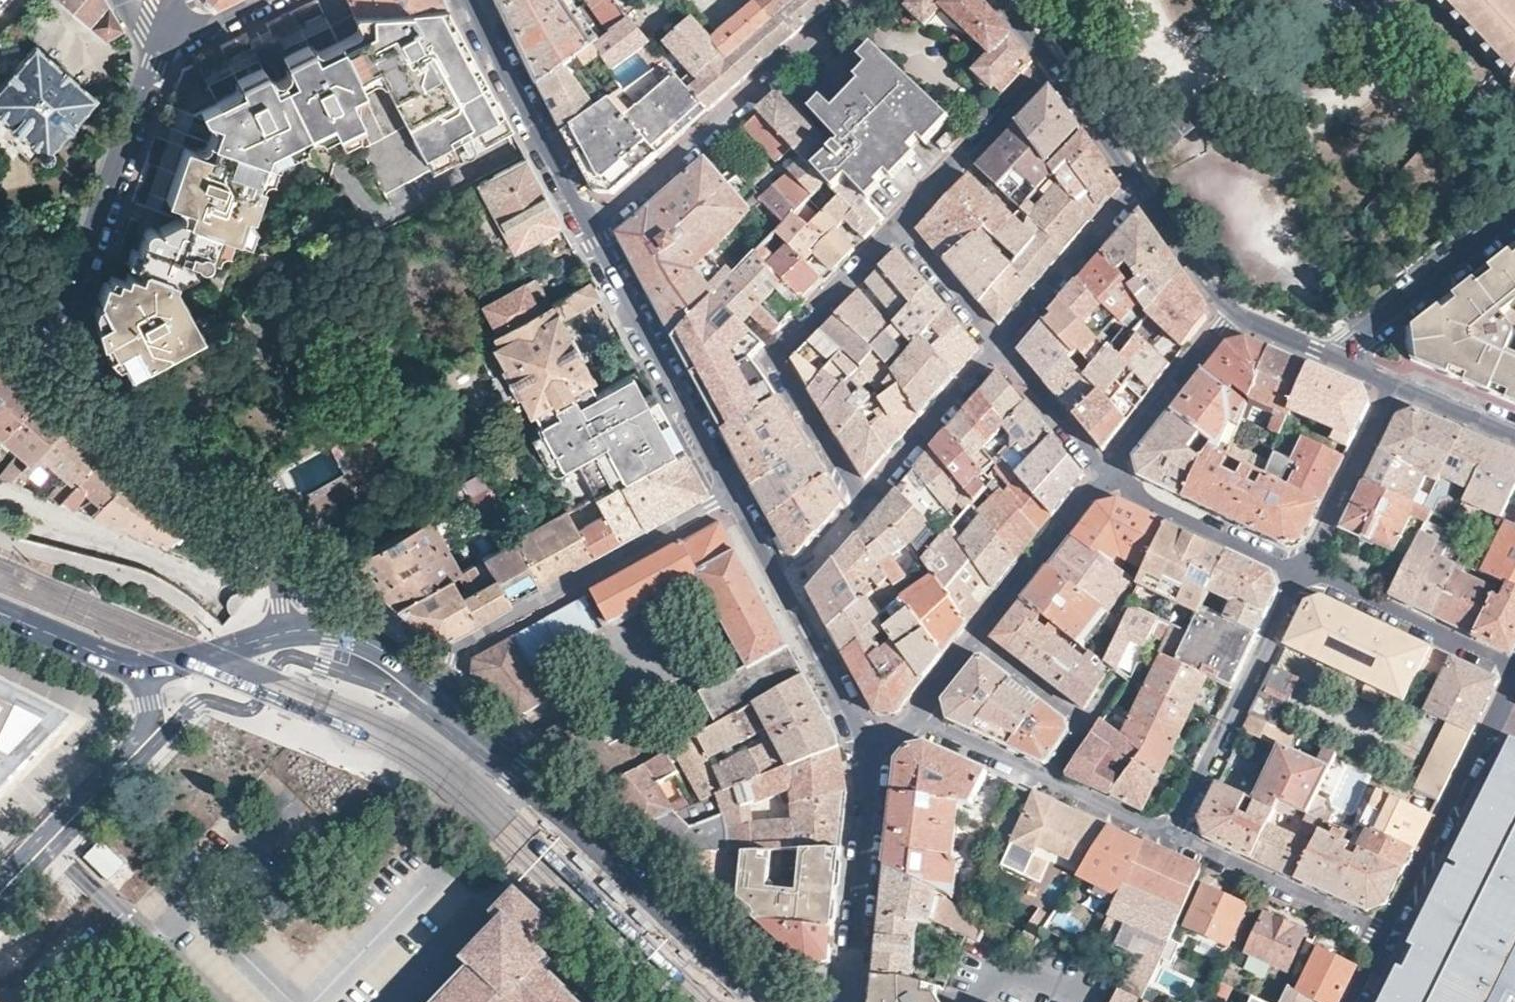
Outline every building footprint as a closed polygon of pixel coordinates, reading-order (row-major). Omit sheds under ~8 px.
[(122,29),(105,0),(58,0),(105,39),(122,29)] [(202,336),(173,282),(210,262),(219,236),(234,240),(244,216),(249,217),(259,190),(299,202),(308,179),(363,149),(386,190),(510,126),(501,109),(478,67),(470,52),(463,37),(447,6),(355,13),(358,21),(335,31),(319,0),(315,0),(259,27),(179,66),(158,127),(125,220),(89,321),(94,345),(100,349),(129,376),(137,372),(146,367),(202,336)] [(202,0),(213,8),(229,0),(202,0)] [(355,13),(447,6),(444,0),(348,0),(355,13)] [(518,39),(541,86),(595,46),(563,0),(499,0),(518,39)] [(595,11),(607,0),(587,0),(595,11)] [(613,71),(631,58),(652,43),(632,18),(630,20),(616,0),(607,0),(595,11),(612,35),(595,46),(603,58),(613,71)] [(786,44),(803,30),(831,5),(827,0),(766,0),(756,8),(786,44)] [(908,9),(926,27),(944,9),(999,62),(982,79),(994,92),(997,89),(1002,94),(1033,62),(982,0),(905,0),(906,1),(911,6),(908,9)] [(1514,85),(1514,0),(1437,0),(1514,85)] [(715,44),(746,79),(762,65),(786,44),(756,8),(715,44)] [(665,61),(711,110),(726,97),(746,79),(715,44),(714,46),(692,20),(658,50),(657,51),(665,61)] [(631,58),(646,74),(665,61),(657,51),(658,50),(652,43),(631,58)] [(36,45),(0,86),(0,115),(42,151),(40,153),(40,157),(42,160),(45,162),(50,162),(52,159),(54,156),(54,153),(51,150),(96,98),(36,45)] [(829,145),(809,164),(825,181),(835,192),(849,179),(870,200),(883,188),(879,184),(888,174),(893,179),(916,155),(911,151),(922,139),(928,144),(951,120),(875,45),(862,58),(870,67),(859,78),(864,85),(859,90),(837,110),(825,98),(815,109),(839,135),(829,145)] [(595,46),(541,86),(550,105),(564,133),(625,89),(616,75),(601,86),(589,68),(603,58),(595,46)] [(625,89),(564,133),(579,160),(594,188),(616,193),(661,154),(711,110),(665,61),(646,74),(625,89)] [(1053,88),(1019,123),(1049,162),(1082,128),(1069,110),(1053,88)] [(774,100),(760,112),(789,142),(804,159),(809,164),(829,145),(781,94),(774,100)] [(745,125),(774,157),(789,142),(760,112),(745,125)] [(1190,130),(1177,116),(1166,126),(1179,141),(1190,130)] [(1001,142),(978,167),(1024,208),(1056,172),(1049,162),(1019,123),(1001,142)] [(1082,128),(1049,162),(1056,172),(1092,220),(1111,198),(1123,183),(1101,153),(1082,128)] [(947,154),(962,137),(954,129),(938,145),(947,154)] [(527,158),(480,184),(518,257),(529,261),(539,257),(542,246),(538,239),(563,225),(547,197),(527,158)] [(643,280),(674,338),(713,296),(692,275),(750,214),(708,158),(679,182),(642,215),(619,235),(643,280)] [(760,200),(785,224),(795,213),(825,181),(809,164),(804,159),(760,200)] [(1032,216),(1067,249),(1078,237),(1092,220),(1056,172),(1024,208),(1032,216)] [(1014,218),(969,176),(960,185),(950,197),(985,229),(996,239),(1014,218)] [(849,179),(835,192),(840,196),(867,224),(859,232),(866,239),(875,230),(885,220),(868,203),(870,200),(849,179)] [(840,196),(826,211),(841,226),(847,220),(859,232),(867,224),(840,196)] [(931,217),(920,228),(934,245),(948,261),(985,229),(950,197),(931,217)] [(826,211),(812,227),(846,260),(848,257),(856,250),(837,232),(841,226),(826,211)] [(1162,240),(1142,212),(1124,232),(1106,253),(1120,271),(1128,264),(1139,280),(1132,288),(1142,302),(1177,261),(1162,240)] [(815,251),(835,271),(837,269),(846,260),(812,227),(795,213),(785,224),(778,231),(790,244),(806,261),(815,251)] [(1018,259),(1012,266),(1035,287),(1049,270),(1067,249),(1032,216),(1024,224),(1016,217),(1014,218),(996,239),(1018,259)] [(985,229),(948,261),(965,282),(982,303),(1012,266),(1018,259),(996,239),(985,229)] [(758,252),(806,302),(813,295),(825,282),(806,261),(790,244),(777,258),(765,244),(758,252)] [(1409,329),(1416,362),(1476,387),(1514,404),(1514,248),(1455,294),(1409,329)] [(908,262),(899,250),(889,261),(882,268),(915,307),(930,288),(908,262)] [(732,278),(782,327),(793,316),(806,302),(758,252),(732,278)] [(1120,271),(1106,253),(1092,269),(1081,282),(1125,324),(1142,302),(1132,288),(1120,271)] [(1207,304),(1177,261),(1142,302),(1151,313),(1169,332),(1164,338),(1146,320),(1135,332),(1137,334),(1172,364),(1206,321),(1207,304)] [(991,314),(1001,325),(1016,308),(1035,287),(1012,266),(982,303),(991,314)] [(915,307),(882,268),(874,276),(868,282),(902,323),(915,307)] [(732,278),(715,297),(743,324),(753,314),(774,336),(775,335),(782,327),(732,278)] [(589,380),(593,378),(561,321),(602,298),(593,282),(538,313),(500,334),(493,337),(498,346),(494,348),(505,369),(502,370),(516,396),(519,395),(530,413),(552,402),(555,407),(573,397),(570,391),(589,380)] [(1071,294),(1064,301),(1100,342),(1113,326),(1122,335),(1128,327),(1125,324),(1081,282),(1071,294)] [(500,334),(538,313),(523,285),(485,306),(500,334)] [(912,339),(919,347),(926,339),(949,311),(940,301),(930,288),(915,307),(902,323),(898,327),(894,331),(878,350),(889,365),(902,349),(900,343),(909,334),(912,339)] [(894,331),(860,291),(846,305),(836,315),(873,357),(878,350),(894,331)] [(713,296),(674,338),(698,382),(726,433),(781,400),(771,383),(753,358),(765,345),(743,324),(715,297),(713,296)] [(1053,314),(1046,322),(1077,356),(1081,351),(1096,368),(1109,351),(1100,342),(1064,301),(1053,314)] [(949,311),(926,339),(935,351),(961,326),(955,319),(949,311)] [(873,357),(836,315),(829,323),(821,332),(843,356),(858,373),(873,357)] [(1030,340),(1021,351),(1029,360),(1050,384),(1072,361),(1077,356),(1046,322),(1030,340)] [(961,326),(935,351),(958,377),(965,369),(981,350),(970,337),(961,326)] [(843,356),(821,332),(793,361),(801,374),(812,391),(843,356)] [(1113,346),(1152,390),(1159,381),(1172,364),(1137,334),(1128,346),(1120,338),(1113,346)] [(1249,337),(1228,341),(1219,353),(1205,371),(1230,391),(1235,385),(1250,396),(1270,346),(1256,340),(1249,337)] [(919,347),(895,374),(921,417),(936,401),(958,377),(935,351),(926,339),(919,347)] [(1104,395),(1128,422),(1132,416),(1138,408),(1122,392),(1129,385),(1143,401),(1152,390),(1113,346),(1109,351),(1096,368),(1088,378),(1104,395)] [(1290,355),(1270,346),(1250,396),(1248,406),(1261,411),(1264,404),(1282,412),(1280,416),(1286,419),(1291,409),(1310,364),(1290,355)] [(843,356),(812,391),(817,400),(825,412),(848,385),(858,373),(843,356)] [(1072,361),(1050,384),(1063,400),(1077,417),(1104,395),(1088,378),(1072,361)] [(36,393),(10,370),(0,362),(0,433),(36,393)] [(1338,376),(1310,364),(1291,409),(1339,430),(1336,436),(1338,442),(1349,447),(1372,403),(1366,388),(1338,376)] [(1192,386),(1173,410),(1214,445),(1226,454),(1227,454),(1231,445),(1248,407),(1230,391),(1205,371),(1192,386)] [(1016,391),(1001,373),(992,384),(985,393),(1011,424),(1028,405),(1016,391)] [(895,374),(878,394),(901,441),(910,431),(921,417),(895,374)] [(514,422),(564,513),(567,511),(593,497),(618,483),(683,447),(668,419),(653,392),(643,397),(632,375),(597,394),(589,380),(570,391),(573,397),(555,407),(552,402),(530,413),(514,422)] [(848,385),(825,412),(832,424),(841,438),(863,412),(874,399),(868,391),(859,399),(848,385)] [(36,393),(0,433),(0,436),(19,452),(0,473),(0,476),(11,480),(65,418),(50,405),(36,393)] [(1011,424),(985,393),(974,405),(969,410),(994,442),(1000,435),(1011,424)] [(874,399),(863,412),(888,455),(894,449),(901,441),(878,394),(874,399)] [(1128,422),(1104,395),(1077,417),(1092,434),(1106,451),(1109,447),(1128,422)] [(781,400),(726,433),(740,460),(755,488),(809,446),(781,400)] [(1035,414),(1028,405),(1011,424),(1000,435),(1016,452),(1042,422),(1035,414)] [(1375,457),(1364,483),(1412,504),(1426,473),(1440,478),(1465,430),(1438,418),(1417,408),(1397,417),(1375,457)] [(952,430),(992,478),(1002,468),(987,450),(994,442),(969,410),(957,424),(952,430)] [(1214,445),(1173,410),(1154,434),(1137,456),(1143,476),(1158,483),(1185,496),(1214,445)] [(863,412),(841,438),(850,451),(867,479),(881,463),(888,455),(863,412)] [(58,500),(102,451),(84,435),(65,418),(11,480),(58,500)] [(1273,430),(1280,433),(1284,423),(1277,420),(1273,430)] [(1016,452),(1008,461),(1010,463),(1024,479),(1057,439),(1049,430),(1042,422),(1016,452)] [(992,478),(952,430),(944,440),(936,449),(977,502),(994,481),(992,478)] [(1440,478),(1434,489),(1464,502),(1467,498),(1495,443),(1475,434),(1465,430),(1440,478)] [(1345,456),(1304,437),(1293,459),(1302,464),(1291,486),(1322,502),(1335,476),(1345,456)] [(1086,474),(1057,439),(1024,479),(1054,515),(1068,498),(1086,474)] [(1509,449),(1495,443),(1467,498),(1502,514),(1514,488),(1514,451),(1509,449)] [(333,445),(275,461),(286,500),(344,485),(333,445)] [(1214,445),(1185,496),(1235,521),(1288,548),(1303,542),(1312,524),(1322,502),(1291,486),(1282,482),(1263,472),(1245,464),(1239,476),(1224,469),(1230,456),(1227,454),(1226,454),(1214,445)] [(1245,464),(1263,472),(1267,463),(1231,445),(1227,454),(1230,456),(1245,464)] [(809,446),(755,488),(763,503),(771,518),(797,499),(828,477),(809,446)] [(683,447),(618,483),(643,528),(707,492),(696,472),(683,447)] [(925,461),(919,468),(954,512),(962,503),(969,513),(976,504),(977,502),(936,449),(925,461)] [(76,507),(91,514),(129,474),(115,462),(102,451),(58,500),(72,506),(85,490),(94,498),(76,507)] [(1282,482),(1287,471),(1268,461),(1267,463),(1263,472),(1282,482)] [(1011,499),(1040,533),(1045,527),(1054,515),(1024,479),(1010,463),(994,481),(1000,487),(1009,476),(1020,489),(1011,499)] [(954,512),(919,468),(901,488),(886,506),(910,542),(926,564),(927,562),(954,529),(962,521),(954,512)] [(129,474),(91,514),(167,545),(187,524),(156,498),(129,474)] [(828,477),(797,499),(819,534),(830,522),(845,506),(828,477)] [(977,502),(976,504),(1019,561),(1028,550),(1040,533),(1011,499),(1000,487),(994,481),(977,502)] [(578,530),(592,555),(609,546),(643,528),(618,483),(593,497),(603,515),(578,530)] [(1428,520),(1432,512),(1423,508),(1412,504),(1364,483),(1346,521),(1342,529),(1395,551),(1413,516),(1428,520)] [(797,499),(771,518),(780,535),(790,554),(800,556),(806,549),(819,534),(797,499)] [(1141,586),(1144,578),(1117,558),(1121,552),(1149,566),(1171,524),(1120,501),(1102,503),(1089,518),(1076,535),(1134,580),(1141,586)] [(954,529),(997,589),(1004,579),(1019,561),(976,504),(969,513),(962,521),(954,529)] [(871,523),(859,537),(890,580),(897,589),(907,580),(893,557),(910,542),(886,506),(871,523)] [(564,513),(513,541),(538,586),(561,573),(592,555),(578,530),(567,511),(564,513)] [(1441,516),(1432,512),(1428,520),(1436,524),(1441,516)] [(1514,588),(1514,523),(1508,520),(1507,522),(1500,518),(1497,523),(1505,527),(1487,563),(1482,561),(1478,570),(1510,585),(1514,588)] [(429,519),(347,564),(373,587),(396,607),(458,572),(429,519)] [(699,571),(738,550),(722,521),(684,540),(699,571)] [(1149,566),(1144,578),(1141,586),(1132,604),(1158,618),(1167,598),(1199,614),(1203,608),(1230,552),(1200,538),(1171,524),(1149,566)] [(937,576),(971,623),(981,610),(997,589),(954,529),(927,562),(937,576)] [(1064,550),(1052,567),(1104,606),(1111,611),(1134,580),(1076,535),(1064,550)] [(890,580),(859,537),(846,552),(837,562),(862,604),(890,580)] [(1416,544),(1390,595),(1413,605),(1432,615),(1457,564),(1444,558),(1450,545),(1439,539),(1432,553),(1416,544)] [(613,627),(702,578),(699,571),(684,540),(593,590),(613,627)] [(458,572),(396,607),(417,626),(429,637),(445,638),(479,619),(529,591),(538,586),(513,541),(458,572)] [(752,670),(789,648),(766,604),(738,550),(699,571),(702,578),(752,670)] [(238,568),(218,551),(207,562),(235,573),(238,568)] [(1249,561),(1230,552),(1203,608),(1258,635),(1269,612),(1280,591),(1276,574),(1249,561)] [(1459,561),(1432,615),(1452,624),(1476,635),(1494,594),(1496,589),(1463,574),(1467,565),(1459,561)] [(862,604),(837,562),(822,579),(811,592),(821,610),(832,629),(862,604)] [(1040,581),(1026,599),(1055,623),(1078,641),(1104,606),(1052,567),(1040,581)] [(905,599),(947,655),(955,644),(971,623),(937,576),(905,599)] [(862,604),(832,629),(836,637),(839,642),(847,657),(870,634),(873,638),(887,627),(882,620),(905,599),(897,589),(890,580),(862,604)] [(1476,635),(1512,653),(1514,646),(1514,588),(1510,585),(1503,599),(1494,594),(1476,635)] [(534,669),(613,627),(593,590),(515,635),(534,669)] [(1306,603),(1292,633),(1410,691),(1419,672),(1432,648),(1323,596),(1306,603)] [(896,640),(927,680),(932,674),(947,655),(905,599),(882,620),(887,627),(896,640)] [(1010,619),(995,638),(1026,661),(1050,630),(1055,623),(1026,599),(1010,619)] [(1107,653),(1103,661),(1115,669),(1129,680),(1147,647),(1154,632),(1161,619),(1158,618),(1132,604),(1123,621),(1119,629),(1107,653)] [(1195,623),(1189,635),(1176,662),(1207,677),(1232,688),(1246,659),(1258,635),(1203,608),(1199,614),(1195,623)] [(1105,618),(1119,629),(1123,621),(1110,611),(1105,618)] [(1189,635),(1195,623),(1172,611),(1166,622),(1174,626),(1189,635)] [(1168,639),(1174,626),(1166,622),(1161,619),(1154,632),(1160,634),(1168,639)] [(1162,655),(1147,688),(1191,710),(1207,677),(1176,662),(1189,635),(1174,626),(1168,639),(1160,654),(1162,655)] [(1050,630),(1026,661),(1037,669),(1062,690),(1091,652),(1085,647),(1078,641),(1073,649),(1050,630)] [(1154,632),(1147,647),(1153,651),(1160,634),(1154,632)] [(870,634),(847,657),(862,685),(878,713),(889,714),(900,715),(913,698),(927,680),(896,640),(882,651),(873,638),(870,634)] [(524,716),(550,705),(534,669),(515,635),(474,657),(472,669),(524,716)] [(1091,652),(1103,661),(1107,653),(1090,640),(1085,647),(1091,652)] [(1310,658),(1286,645),(1275,666),(1301,677),(1310,658)] [(1453,658),(1432,648),(1419,672),(1440,683),(1453,658)] [(1091,652),(1062,690),(1066,693),(1081,705),(1089,707),(1109,677),(1115,669),(1103,661),(1091,652)] [(950,722),(973,732),(1014,679),(987,657),(980,657),(957,685),(946,699),(950,722)] [(1499,678),(1453,658),(1433,698),(1412,688),(1410,691),(1404,703),(1472,733),(1484,709),(1499,678)] [(1301,678),(1275,666),(1263,690),(1252,714),(1276,726),(1301,678)] [(842,750),(840,738),(825,710),(806,677),(675,752),(703,803),(842,750)] [(1014,679),(973,732),(988,738),(1009,748),(1044,701),(1033,693),(1014,679)] [(1115,703),(1110,710),(1176,744),(1191,710),(1136,683),(1134,688),(1144,693),(1133,716),(1124,712),(1125,709),(1115,703)] [(50,725),(0,776),(0,794),(71,721),(0,686),(0,700),(50,725)] [(50,725),(0,700),(0,776),(50,725)] [(1044,701),(1009,748),(1026,756),(1045,764),(1051,761),(1071,733),(1069,721),(1044,701)] [(1252,714),(1244,730),(1278,747),(1286,731),(1276,726),(1252,714)] [(543,732),(608,790),(668,756),(655,724),(611,745),(579,715),(543,732)] [(1104,719),(1067,774),(1088,784),(1109,794),(1113,795),(1134,764),(1142,752),(1124,736),(1104,719)] [(1131,722),(1124,736),(1142,752),(1134,764),(1160,775),(1176,744),(1131,722)] [(1472,734),(1448,724),(1422,777),(1424,778),(1418,792),(1439,801),(1472,734)] [(1510,993),(1514,995),(1514,737),(1509,735),(1448,858),(1456,862),(1454,867),(1445,862),(1405,942),(1412,945),(1402,966),(1395,963),(1376,1001),(1506,1001),(1510,993)] [(897,773),(894,793),(973,804),(989,772),(931,745),(910,747),(898,761),(897,773)] [(1280,747),(1254,800),(1275,809),(1280,800),(1293,806),(1307,813),(1336,754),(1326,750),(1319,765),(1280,747)] [(848,790),(842,750),(703,803),(675,814),(648,825),(665,840),(683,855),(741,853),(842,849),(843,841),(849,793),(848,790)] [(668,756),(608,790),(627,807),(648,825),(675,814),(661,786),(679,776),(668,756)] [(1160,775),(1134,764),(1113,795),(1144,810),(1160,775)] [(1219,782),(1201,818),(1207,838),(1226,847),(1252,858),(1275,809),(1254,800),(1219,782)] [(1377,790),(1361,826),(1415,849),(1421,836),(1432,815),(1377,790)] [(1068,807),(1035,792),(1012,842),(1039,855),(1043,847),(1085,867),(1110,827),(1068,807)] [(890,831),(887,865),(954,899),(958,863),(954,859),(960,803),(894,793),(890,831)] [(1275,809),(1252,858),(1274,868),(1296,878),(1320,830),(1326,821),(1315,817),(1305,839),(1283,829),(1293,806),(1280,800),(1275,809)] [(1320,830),(1296,878),(1336,897),(1366,912),(1389,904),(1415,849),(1359,825),(1356,834),(1351,843),(1320,830)] [(1127,834),(1110,827),(1085,867),(1080,876),(1119,896),(1144,842),(1127,834)] [(80,861),(104,887),(127,865),(103,839),(80,861)] [(1162,961),(1171,941),(1204,869),(1176,857),(1144,842),(1119,896),(1102,934),(1099,943),(1134,958),(1120,989),(1143,1001),(1162,961)] [(842,849),(741,853),(737,901),(746,910),(760,921),(834,930),(836,905),(840,874),(842,849)] [(741,853),(683,855),(713,881),(737,901),(741,853)] [(578,854),(574,860),(590,875),(595,869),(578,854)] [(948,896),(887,865),(881,916),(879,935),(874,975),(915,975),(917,951),(920,918),(929,923),(931,921),(956,931),(965,935),(979,943),(987,933),(956,908),(946,899),(948,896)] [(606,879),(601,885),(622,905),(627,900),(606,879)] [(545,960),(552,952),(542,943),(562,922),(520,881),(494,907),(504,916),(467,954),(474,961),(435,1001),(589,1001),(545,960)] [(1246,906),(1206,888),(1187,927),(1228,945),(1246,906)] [(550,889),(545,894),(562,910),(567,905),(550,889)] [(1030,931),(1042,939),(1047,930),(1058,912),(1046,904),(1030,931)] [(1082,922),(1060,908),(1058,912),(1047,930),(1070,944),(1082,922)] [(638,911),(633,915),(649,931),(654,926),(638,911)] [(577,914),(572,920),(594,940),(599,935),(577,914)] [(1306,932),(1265,914),(1247,953),(1287,971),(1306,932)] [(834,930),(760,921),(787,945),(811,966),(830,962),(832,947),(834,930)] [(1171,941),(1162,961),(1174,966),(1182,947),(1171,941)] [(608,944),(603,949),(619,964),(624,959),(608,944)] [(1321,951),(1300,993),(1290,988),(1283,1001),(1313,1001),(1314,1001),(1316,1001),(1339,1001),(1348,984),(1356,967),(1321,951)] [(936,979),(947,983),(954,965),(944,961),(936,979)] [(872,993),(909,994),(927,1001),(938,1001),(935,984),(915,975),(874,975),(872,993)] [(1233,988),(1221,982),(1212,1001),(1226,1001),(1233,988)] [(1226,1001),(1264,1001),(1233,988),(1226,1001)] [(1143,1001),(1120,989),(1115,1001),(1146,1001),(1143,1001)] [(909,994),(872,993),(871,1000),(871,1001),(927,1001),(909,994)]
